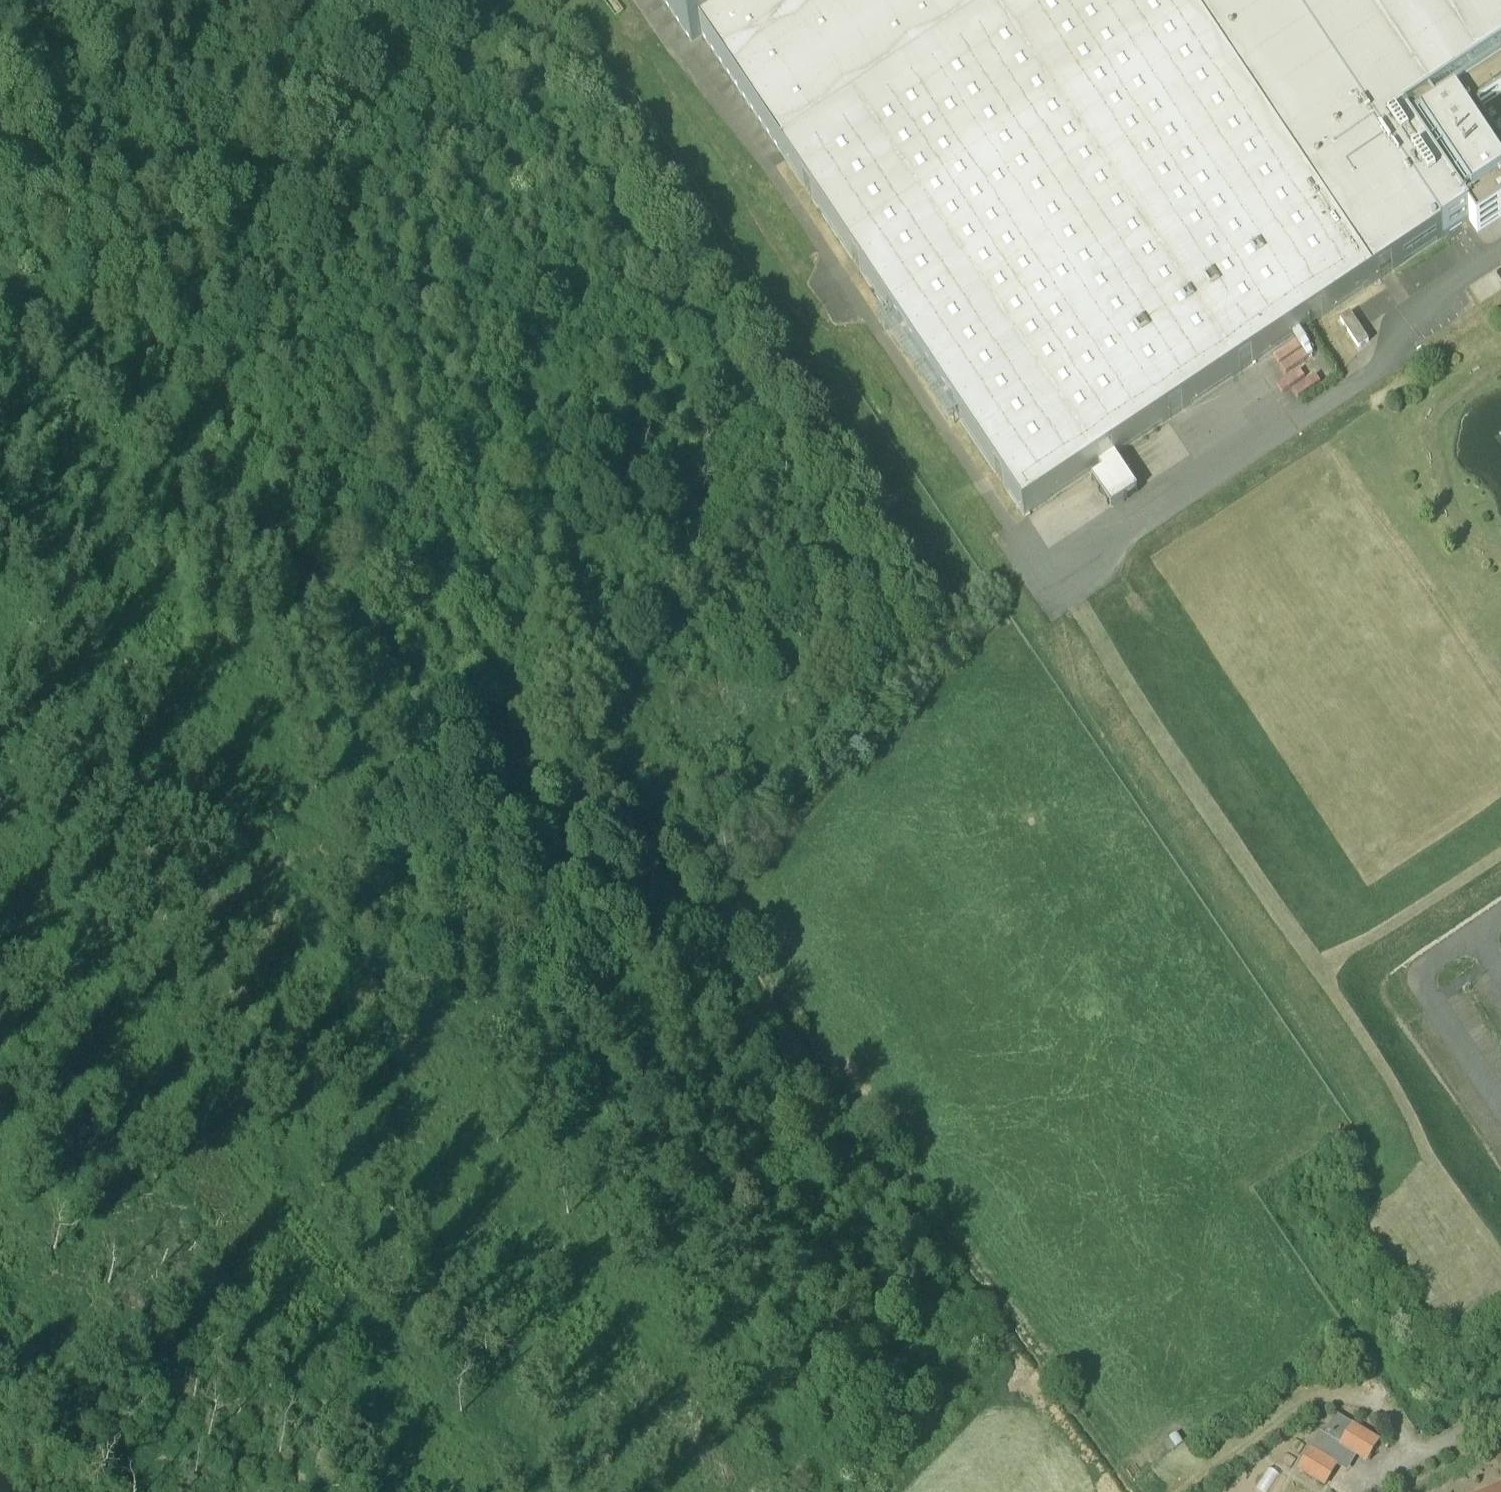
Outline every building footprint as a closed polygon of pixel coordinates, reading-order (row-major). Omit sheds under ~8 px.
[(693,48),(704,41),(765,0),(661,0),(693,48)] [(704,41),(1025,521),(1100,471),(1116,461),(1470,224),(1478,236),(1500,220),(1500,159),(1499,156),(1500,155),(1500,0),(765,0),(704,41)] [(1369,346),(1351,318),(1341,324),(1359,352),(1369,346)] [(1138,494),(1116,461),(1100,471),(1103,476),(1093,483),(1112,512),(1138,494)] [(1361,1431),(1340,1418),(1328,1437),(1328,1438),(1344,1448),(1349,1451),(1361,1431)] [(1379,1442),(1361,1431),(1349,1451),(1358,1456),(1367,1462),(1379,1442)] [(1344,1448),(1328,1438),(1328,1437),(1322,1433),(1299,1470),(1307,1475),(1319,1456),(1334,1464),(1344,1448)] [(1349,1451),(1344,1448),(1334,1464),(1336,1466),(1348,1473),(1358,1456),(1349,1451)] [(1334,1464),(1319,1456),(1307,1475),(1325,1486),(1336,1466),(1334,1464)]
